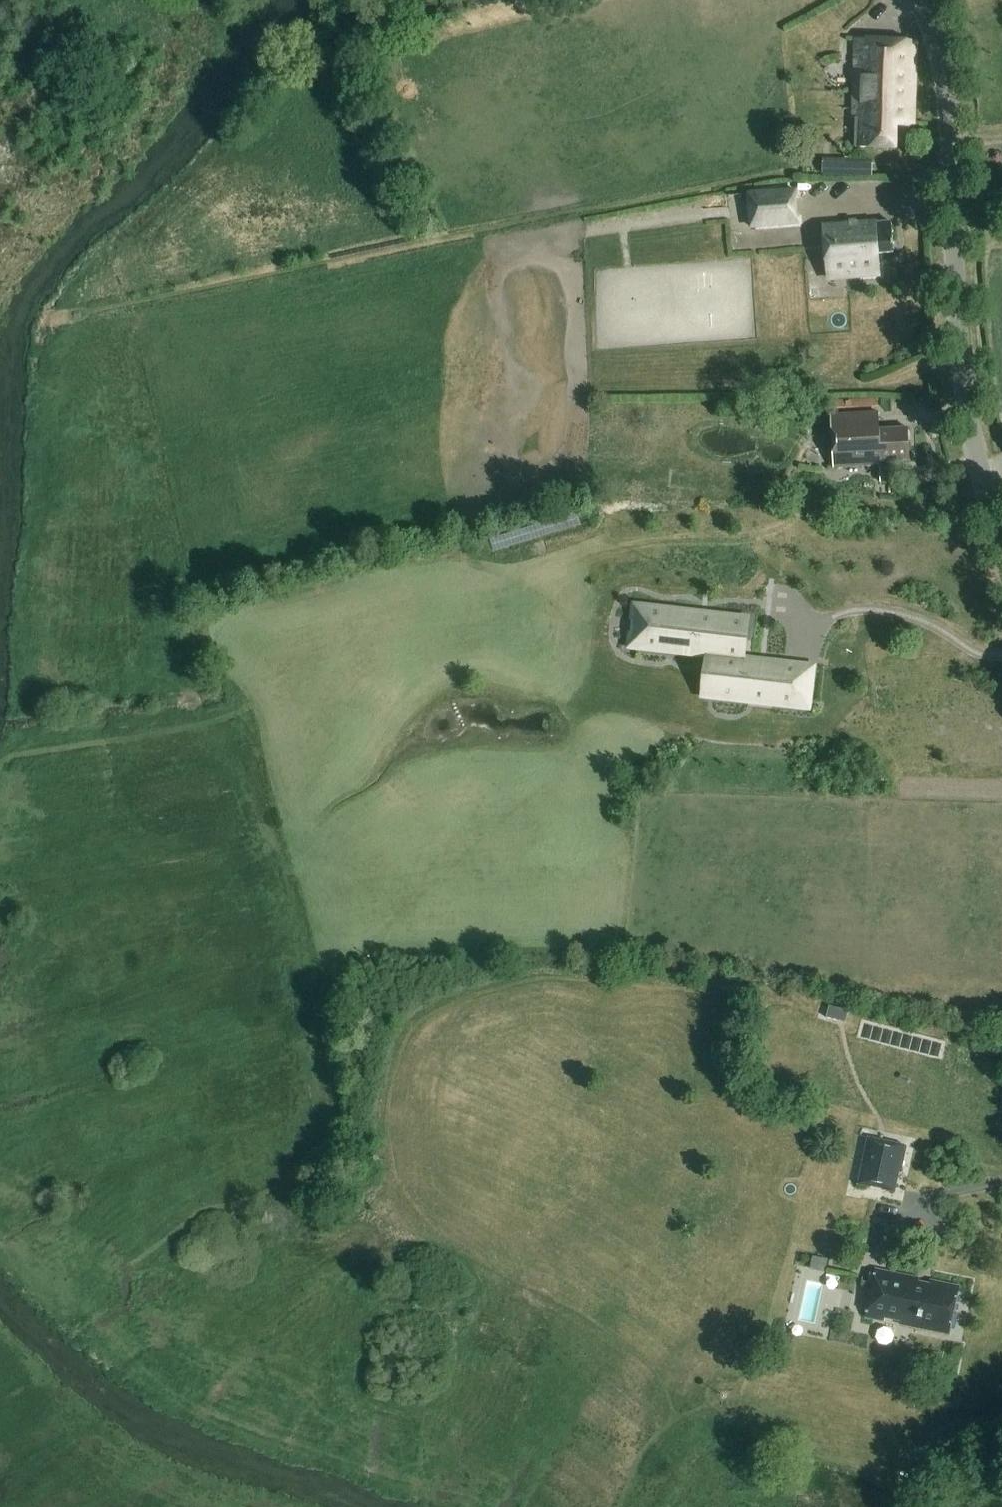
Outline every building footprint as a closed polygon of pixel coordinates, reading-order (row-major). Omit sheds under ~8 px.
[(448,15),(463,12),(460,0),(445,0),(448,15)] [(915,42),(856,40),(853,121),(856,121),(856,148),(895,149),(896,127),(913,128),(915,42)] [(840,175),(840,160),(822,160),(822,175),(840,175)] [(750,228),(798,224),(796,191),(748,195),(750,228)] [(892,254),(893,254),(891,223),(890,223),(823,228),(827,279),(879,275),(877,255),(892,254)] [(879,430),(878,414),(830,416),(833,469),(879,466),(880,483),(893,483),(892,462),(910,461),(908,429),(879,430)] [(705,658),(701,699),(810,711),(814,665),(744,658),(748,618),(631,604),(625,649),(705,658)] [(829,1006),(826,1018),(845,1023),(848,1011),(829,1006)] [(867,1139),(857,1185),(895,1193),(900,1171),(901,1171),(906,1147),(867,1139)] [(812,1256),(809,1270),(825,1273),(827,1260),(812,1256)] [(916,1279),(876,1271),(866,1318),(882,1321),(882,1319),(902,1323),(902,1325),(948,1335),(957,1287),(932,1282),(932,1286),(916,1282),(916,1279)]
